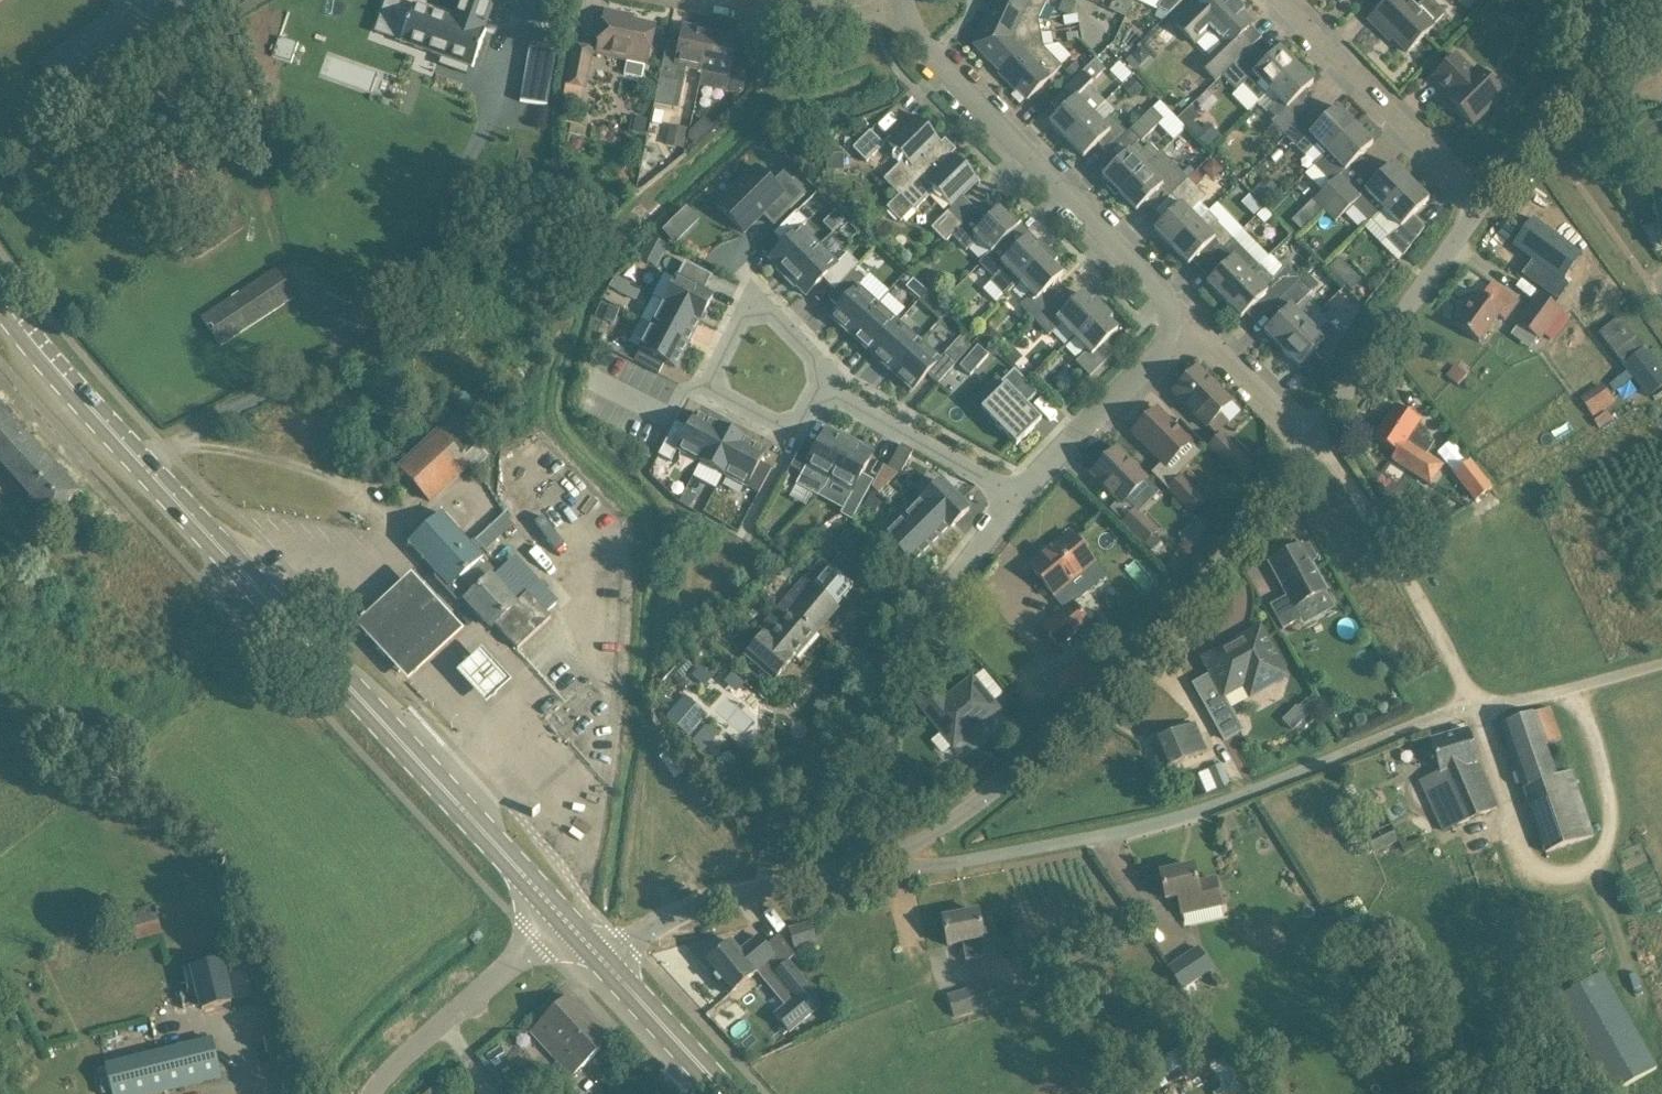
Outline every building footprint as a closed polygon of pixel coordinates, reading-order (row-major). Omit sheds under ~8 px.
[(400,42),(402,43),(402,42),(442,57),(439,65),(466,74),(469,66),(473,67),(486,31),(484,30),(484,31),(483,31),(494,0),(461,0),(453,20),(415,6),(413,5),(400,42)] [(981,41),(982,44),(987,43),(1041,34),(1039,21),(995,0),(977,39),(981,41)] [(995,0),(1039,21),(1039,20),(1048,0),(995,0)] [(1076,4),(1067,0),(1063,0),(1058,11),(1070,16),(1076,4)] [(1157,8),(1170,14),(1184,0),(1161,0),(1157,8)] [(1201,11),(1195,5),(1175,25),(1196,46),(1210,32),(1223,45),(1219,48),(1235,64),(1252,47),(1262,38),(1251,27),(1254,24),(1231,0),(1213,0),(1201,11)] [(1408,0),(1388,0),(1368,19),(1382,33),(1386,31),(1408,53),(1433,28),(1433,27),(1446,14),(1432,0),(1423,0),(1415,8),(1408,0)] [(1504,13),(1511,12),(1520,1),(1518,0),(1499,0),(1495,5),(1504,13)] [(606,12),(603,28),(597,54),(627,60),(624,75),(642,79),(645,64),(647,64),(654,27),(626,21),(627,17),(606,12)] [(1079,24),(1077,16),(1064,18),(1065,26),(1079,24)] [(678,54),(665,52),(655,105),(676,109),(682,82),(684,83),(687,67),(702,70),(710,32),(683,26),(678,54)] [(740,94),(744,91),(748,68),(732,65),(738,37),(710,32),(702,70),(703,70),(699,86),(726,92),(740,94)] [(1077,32),(1066,34),(1067,43),(1078,41),(1077,32)] [(1041,34),(987,43),(982,44),(982,46),(979,50),(1008,80),(1043,46),(1041,34)] [(279,38),(273,57),(291,64),(298,45),(279,38)] [(1028,100),(1036,92),(1062,66),(1043,47),(1043,46),(1008,80),(1028,100)] [(525,72),(553,76),(556,52),(529,47),(525,72)] [(1235,64),(1222,76),(1237,92),(1232,96),(1248,112),(1269,91),(1270,92),(1288,73),(1296,66),(1279,48),(1276,51),(1272,47),(1262,57),(1252,47),(1235,64)] [(574,48),(566,84),(585,88),(593,52),(574,48)] [(1235,64),(1219,48),(1200,67),(1216,82),(1222,76),(1235,64)] [(1473,74),(1456,56),(1434,77),(1458,102),(1455,105),(1455,104),(1453,105),(1473,125),(1503,96),(1478,70),(1473,74)] [(1050,123),(1067,140),(1093,115),(1105,103),(1089,86),(1106,70),(1095,60),(1050,103),(1060,113),(1050,123)] [(1075,63),(1067,71),(1074,78),(1082,71),(1075,63)] [(1286,137),(1311,113),(1297,99),(1313,83),(1296,66),(1288,73),(1270,92),(1279,101),(1269,111),(1276,119),(1272,123),(1286,137)] [(1133,79),(1127,84),(1136,93),(1141,88),(1133,79)] [(1311,113),(1286,137),(1305,157),(1318,144),(1327,153),(1347,133),(1355,126),(1337,107),(1321,123),(1311,113)] [(1163,120),(1152,109),(1131,130),(1142,141),(1163,120)] [(655,110),(653,123),(662,125),(665,112),(655,110)] [(884,179),(900,195),(951,145),(950,144),(946,148),(913,114),(912,115),(915,118),(889,143),(905,159),(884,179)] [(1084,158),(1098,143),(1107,153),(1127,133),(1110,116),(1102,124),(1093,115),(1067,140),(1084,158)] [(644,136),(648,121),(632,118),(629,133),(644,136)] [(712,125),(705,118),(688,135),(695,142),(712,125)] [(1205,125),(1196,135),(1211,150),(1220,140),(1205,125)] [(688,129),(670,126),(666,145),(685,149),(688,129)] [(1355,126),(1347,133),(1327,153),(1314,166),(1331,183),(1314,200),(1325,211),(1350,186),(1340,176),(1373,144),(1355,126)] [(870,131),(853,149),(867,162),(884,144),(870,131)] [(1149,145),(1144,150),(1137,143),(1129,151),(1128,151),(1102,176),(1119,194),(1127,186),(1159,155),(1149,145)] [(951,145),(900,195),(887,207),(901,221),(913,209),(915,211),(935,191),(951,206),(977,181),(979,184),(980,183),(947,149),(951,146),(951,145)] [(1137,211),(1155,193),(1164,203),(1171,195),(1188,179),(1177,169),(1175,171),(1159,155),(1127,186),(1119,194),(1137,211)] [(1353,206),(1370,222),(1383,210),(1403,190),(1411,182),(1393,164),(1360,196),(1350,186),(1325,211),(1336,223),(1353,206)] [(757,168),(718,206),(745,233),(764,215),(766,217),(770,213),(777,221),(773,225),(774,226),(806,195),(785,174),(774,185),(757,168)] [(619,181),(627,177),(623,169),(614,173),(619,181)] [(1188,179),(1171,195),(1181,204),(1155,230),(1172,247),(1180,239),(1208,212),(1200,204),(1206,198),(1188,179)] [(1251,193),(1261,203),(1273,191),(1274,190),(1264,180),(1251,193)] [(1403,190),(1383,210),(1400,228),(1387,241),(1403,255),(1425,228),(1413,216),(1429,201),(1411,182),(1403,190)] [(1263,208),(1250,195),(1241,204),(1254,217),(1263,208)] [(1661,249),(1661,198),(1654,200),(1658,226),(1642,229),(1657,250),(1661,249)] [(999,209),(991,217),(987,221),(977,212),(963,226),(962,226),(952,236),(966,251),(977,240),(990,253),(991,254),(1005,240),(1021,225),(1012,215),(1008,219),(999,209)] [(1303,233),(1314,222),(1303,211),(1292,222),(1303,233)] [(778,270),(787,279),(819,246),(800,228),(807,222),(797,212),(775,234),(784,244),(769,259),(779,269),(778,270)] [(949,212),(932,228),(946,243),(952,236),(962,226),(949,212)] [(1180,239),(1172,247),(1189,265),(1214,240),(1223,249),(1233,240),(1218,224),(1219,223),(1208,212),(1180,239)] [(1532,262),(1522,276),(1557,302),(1569,286),(1561,281),(1580,255),(1582,257),(1583,255),(1533,219),(1532,220),(1533,222),(1515,247),(1513,246),(1512,247),(1532,262)] [(665,231),(676,242),(686,232),(676,221),(665,231)] [(649,237),(644,248),(663,256),(668,245),(649,237)] [(1005,295),(1018,282),(1019,282),(1049,253),(1040,243),(1036,247),(1027,238),(1015,250),(1005,240),(991,254),(990,253),(979,264),(994,280),(992,282),(1005,295)] [(1223,249),(1233,258),(1207,283),(1224,301),(1232,293),(1259,267),(1233,240),(1223,249)] [(819,246),(787,279),(796,288),(797,287),(807,296),(824,279),(835,290),(859,264),(848,253),(837,265),(819,246)] [(1060,296),(1051,287),(1063,275),(1054,265),(1058,262),(1049,253),(1019,282),(1032,296),(1021,306),(1035,321),(1060,296)] [(1259,267),(1232,293),(1224,301),(1241,318),(1246,314),(1255,323),(1276,302),(1281,297),(1300,279),(1287,266),(1284,269),(1271,255),(1259,267)] [(1361,280),(1339,258),(1329,268),(1351,290),(1361,280)] [(665,303),(700,322),(713,298),(703,293),(711,277),(686,264),(678,279),(677,279),(665,303)] [(276,268),(220,305),(202,317),(221,346),(295,296),(276,268)] [(851,335),(878,306),(858,288),(865,280),(854,271),(829,299),(839,308),(831,318),(851,335)] [(1281,349),(1289,342),(1307,323),(1294,310),(1319,286),(1308,275),(1302,281),(1300,279),(1281,297),(1276,302),(1285,311),(1264,332),(1281,349)] [(610,288),(636,302),(642,291),(615,277),(610,288)] [(920,299),(927,292),(914,280),(907,287),(920,299)] [(1455,325),(1479,343),(1498,317),(1504,322),(1518,302),(1492,283),(1482,296),(1478,293),(1455,325)] [(918,301),(927,309),(936,300),(927,292),(920,299),(918,301)] [(1082,294),(1074,302),(1070,306),(1060,296),(1035,321),(1049,336),(1060,325),(1074,338),(1103,308),(1095,300),(1091,303),(1082,294)] [(1557,317),(1562,311),(1539,294),(1517,324),(1540,340),(1545,334),(1554,340),(1566,323),(1557,317)] [(653,326),(688,344),(700,322),(665,303),(653,326)] [(605,321),(615,324),(620,309),(610,306),(605,321)] [(898,324),(878,306),(851,335),(872,354),(898,324)] [(1076,362),(1090,377),(1115,352),(1106,343),(1118,331),(1109,321),(1113,318),(1103,308),(1074,338),(1087,351),(1076,362)] [(978,322),(970,314),(962,323),(970,330),(978,322)] [(1281,349),(1299,367),(1314,352),(1324,362),(1344,338),(1328,323),(1317,333),(1307,323),(1289,342),(1281,349)] [(898,324),(872,354),(893,373),(920,343),(898,324)] [(635,361),(660,374),(666,363),(676,368),(688,344),(653,326),(641,349),(635,361)] [(940,360),(920,343),(893,373),(913,391),(928,374),(938,384),(957,364),(945,354),(940,360)] [(945,354),(957,364),(963,356),(952,346),(945,354)] [(989,356),(978,347),(960,367),(971,376),(989,356)] [(1014,350),(1006,358),(1015,367),(1023,359),(1014,350)] [(872,357),(860,372),(875,383),(886,369),(872,357)] [(1456,367),(1448,377),(1457,385),(1466,375),(1456,367)] [(1173,393),(1207,427),(1208,425),(1216,433),(1227,422),(1219,415),(1232,402),(1198,368),(1173,393)] [(982,410),(1017,446),(1042,421),(1026,406),(1038,394),(1015,370),(1002,383),(1005,386),(982,410)] [(1612,397),(1601,384),(1580,401),(1591,414),(1612,397)] [(35,516),(68,489),(0,404),(0,471),(35,516)] [(1442,467),(1426,456),(1434,444),(1415,431),(1420,422),(1395,406),(1374,438),(1397,453),(1393,460),(1430,485),(1442,467)] [(1132,433),(1148,449),(1167,469),(1192,444),(1157,408),(1132,433)] [(1608,412),(1595,421),(1602,429),(1614,420),(1608,412)] [(701,463),(720,427),(696,415),(688,430),(677,423),(659,456),(671,462),(677,450),(700,462),(699,463),(701,463)] [(430,502),(438,494),(469,466),(463,459),(480,443),(456,416),(399,468),(430,502)] [(720,427),(701,463),(723,475),(743,440),(720,427)] [(824,489),(829,480),(851,440),(839,434),(839,436),(827,429),(816,448),(804,442),(791,467),(802,473),(796,485),(817,496),(824,489)] [(1254,468),(1249,462),(1222,435),(1209,447),(1244,482),(1254,468)] [(743,440),(723,475),(724,476),(725,476),(747,488),(747,487),(759,493),(772,469),(760,463),(766,453),(743,441),(744,440),(743,440)] [(840,515),(852,521),(874,481),(862,474),(873,454),(861,448),(862,446),(851,440),(829,480),(852,493),(840,515)] [(888,469),(900,475),(913,452),(901,445),(888,469)] [(1116,449),(1091,474),(1119,501),(1122,504),(1126,500),(1147,480),(1116,449)] [(1454,474),(1476,501),(1493,488),(1471,460),(1454,474)] [(891,482),(881,472),(872,488),(879,495),(891,482)] [(1191,513),(1203,501),(1179,478),(1168,489),(1191,513)] [(922,501),(950,530),(969,511),(941,482),(922,501)] [(696,497),(686,491),(680,502),(691,508),(696,497)] [(882,500),(871,494),(863,508),(874,514),(882,500)] [(1154,534),(1157,531),(1126,500),(1122,504),(1119,501),(1111,509),(1123,522),(1152,550),(1161,541),(1154,534)] [(922,502),(904,519),(932,547),(950,530),(922,501),(922,502)] [(1198,516),(1208,527),(1219,516),(1208,505),(1198,516)] [(498,574),(442,513),(408,544),(409,545),(410,544),(437,573),(436,578),(443,586),(447,585),(451,589),(450,593),(457,601),(461,601),(466,596),(469,600),(493,578),(498,574)] [(474,541),(483,552),(513,525),(504,515),(474,541)] [(913,566),(932,547),(904,519),(885,538),(913,566)] [(1106,576),(1095,563),(1070,533),(1029,566),(1065,609),(1041,629),(1058,649),(1090,623),(1074,603),(1106,576)] [(1270,606),(1283,629),(1301,620),(1294,608),(1326,591),(1311,562),(1316,559),(1308,545),(1303,548),(1301,545),(1269,562),(1287,596),(1270,606)] [(1164,565),(1174,575),(1185,565),(1174,554),(1164,565)] [(806,579),(805,578),(760,631),(763,633),(745,654),(775,681),(795,658),(794,657),(864,576),(840,555),(829,567),(821,560),(806,579)] [(405,682),(461,629),(408,572),(352,625),(405,682)] [(469,600),(468,602),(492,628),(495,625),(518,649),(551,619),(529,594),(517,605),(493,578),(469,600)] [(529,594),(548,615),(559,604),(540,584),(529,594)] [(1268,690),(1287,679),(1259,630),(1204,660),(1224,695),(1241,685),(1250,701),(1268,690)] [(458,672),(485,702),(509,681),(481,650),(458,672)] [(1082,655),(1055,678),(1073,698),(1100,675),(1082,655)] [(919,717),(956,759),(1001,720),(973,689),(952,708),(953,709),(948,714),(937,701),(919,717)] [(706,715),(684,696),(666,718),(689,736),(706,715)] [(1308,698),(1299,707),(1308,716),(1317,707),(1309,699),(1308,698)] [(1208,712),(1224,741),(1241,731),(1225,702),(1208,712)] [(1003,733),(1013,745),(1036,726),(1027,714),(1003,733)] [(1154,741),(1158,751),(1166,769),(1206,751),(1194,723),(1154,741)] [(1566,750),(1543,766),(1573,810),(1597,793),(1566,750)] [(1230,785),(1221,764),(1208,769),(1217,791),(1230,785)] [(1573,810),(1543,766),(1519,783),(1521,786),(1522,786),(1550,826),(1551,825),(1573,810)] [(1554,829),(1551,825),(1550,826),(1522,786),(1521,786),(1499,802),(1529,846),(1554,829)] [(1375,820),(1339,845),(1367,886),(1392,868),(1391,866),(1390,866),(1379,849),(1390,842),(1375,820)] [(1221,904),(1220,901),(1216,879),(1197,883),(1193,866),(1160,874),(1166,899),(1181,896),(1184,912),(1221,904)] [(1661,911),(1661,886),(1652,890),(1661,911)] [(136,942),(162,935),(154,905),(128,912),(136,942)] [(942,919),(945,930),(948,946),(962,943),(965,960),(984,957),(981,939),(984,939),(979,912),(942,919)] [(816,942),(811,925),(790,931),(795,948),(816,942)] [(772,974),(795,1001),(776,1017),(790,1033),(822,1006),(811,987),(788,961),(796,955),(780,935),(766,946),(759,937),(740,952),(732,942),(705,964),(730,995),(757,973),(766,965),(773,973),(772,974)] [(1183,989),(1212,970),(1197,948),(1168,967),(1183,989)] [(1598,957),(1564,981),(1577,999),(1611,976),(1598,957)] [(222,962),(191,970),(197,991),(181,995),(184,1009),(201,1004),(202,1009),(232,1001),(222,962)] [(1590,1019),(1624,995),(1611,976),(1577,999),(1590,1019)] [(955,1017),(997,1003),(990,983),(948,997),(955,1017)] [(572,1076),(582,1067),(609,1042),(568,996),(530,1031),(572,1076)] [(137,1059),(106,1068),(113,1093),(152,1093),(219,1076),(209,1040),(137,1059)] [(1116,1062),(1102,1070),(1107,1079),(1121,1071),(1116,1062)] [(1125,1078),(1102,1090),(1104,1093),(1133,1093),(1125,1078)]
